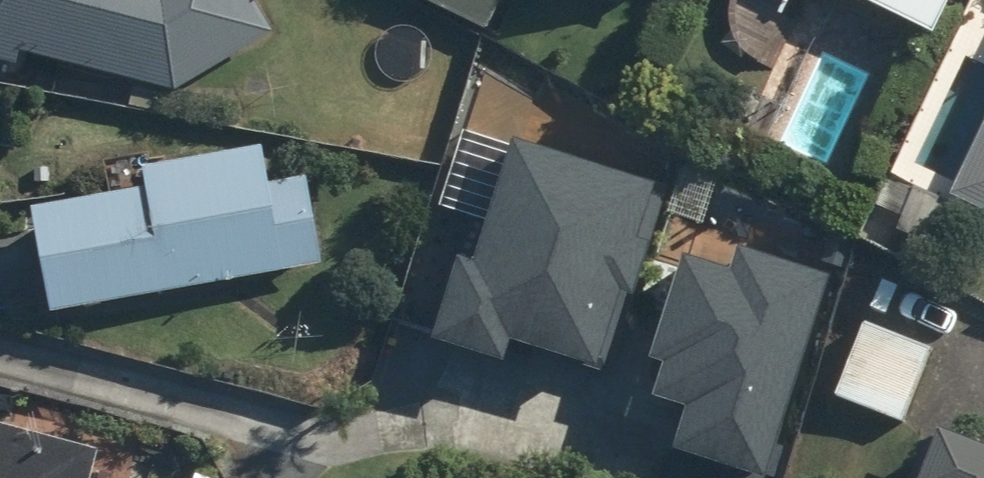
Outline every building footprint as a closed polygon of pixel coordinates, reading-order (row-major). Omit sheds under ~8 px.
[(18,50),(176,91),(273,29),(254,0),(0,0),(0,62),(12,66),(18,50)] [(481,27),(494,0),(427,0),(481,27)] [(720,47),(759,64),(786,0),(740,0),(720,47)] [(937,30),(949,0),(865,0),(937,30)] [(950,193),(983,209),(983,117),(950,193)] [(459,247),(433,332),(504,354),(510,334),(605,363),(662,176),(516,132),(478,253),(459,247)] [(46,313),(57,311),(319,262),(303,173),(264,180),(258,146),(133,169),(136,183),(26,204),(46,313)] [(658,384),(689,392),(666,477),(771,477),(830,260),(740,236),(735,255),(682,241),(654,347),(667,351),(658,384)] [(0,426),(0,477),(88,477),(95,449),(0,426)] [(933,426),(914,477),(983,477),(983,445),(933,426)]
